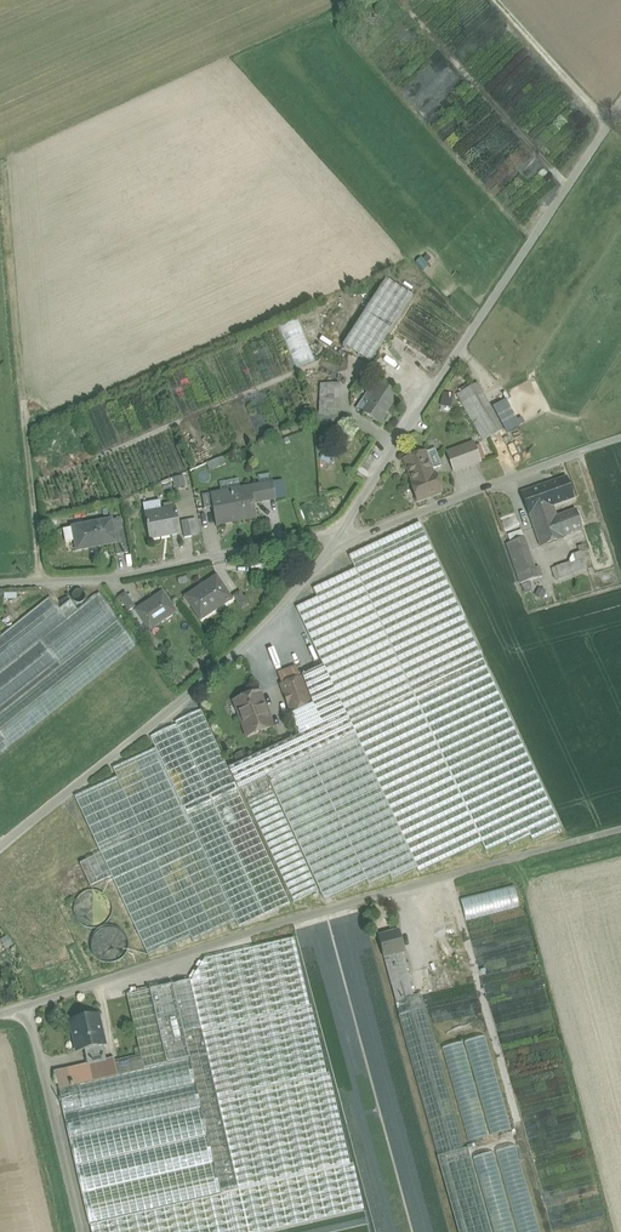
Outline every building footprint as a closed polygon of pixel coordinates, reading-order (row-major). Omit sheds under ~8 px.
[(385,280),(343,346),(370,363),(412,297),(385,280)] [(298,318),(280,326),(296,367),(315,359),(298,318)] [(397,395),(376,381),(362,402),(357,410),(362,413),(380,425),(385,416),(384,415),(397,395)] [(477,383),(457,394),(471,419),(491,408),(477,383)] [(339,384),(321,384),(319,416),(338,416),(339,384)] [(491,408),(471,419),(483,441),(503,430),(491,408)] [(473,443),(447,453),(454,472),(480,462),(473,443)] [(422,454),(419,452),(415,453),(414,457),(405,460),(413,482),(433,475),(431,470),(441,466),(434,449),(422,454)] [(413,482),(411,483),(418,501),(441,492),(435,474),(433,475),(413,482)] [(174,487),(183,485),(182,475),(173,477),(174,487)] [(567,478),(545,485),(552,504),(553,506),(574,499),(567,478)] [(241,495),(223,498),(222,493),(211,495),(213,507),(216,525),(257,517),(254,503),(276,499),(273,484),(240,490),(241,495)] [(546,486),(522,495),(528,512),(552,504),(546,486)] [(210,494),(202,495),(205,509),(213,507),(211,495),(210,494)] [(160,500),(143,504),(149,534),(169,530),(170,535),(181,533),(176,508),(162,511),(160,500)] [(552,504),(528,512),(540,547),(564,538),(555,514),(553,506),(552,504)] [(576,510),(559,516),(558,513),(555,514),(563,537),(583,530),(576,510)] [(122,518),(111,520),(116,543),(115,543),(117,555),(128,553),(122,518)] [(111,520),(73,528),(64,530),(66,542),(75,540),(77,550),(115,543),(116,543),(111,520)] [(188,520),(181,521),(185,538),(192,537),(188,520)] [(420,523),(349,556),(355,569),(313,589),(317,598),(296,608),(323,666),(346,715),(349,722),(483,660),(420,523)] [(539,565),(534,566),(524,536),(505,542),(519,583),(542,575),(539,565)] [(584,558),(569,563),(573,574),(588,569),(584,558)] [(569,563),(555,567),(559,578),(573,574),(569,563)] [(216,577),(186,597),(198,616),(210,608),(213,612),(231,600),(216,577)] [(86,599),(86,596),(86,593),(84,591),(82,589),(79,588),(76,589),(73,591),(72,593),(71,596),(72,599),(73,601),(76,603),(79,604),(82,603),(84,601),(86,599)] [(50,596),(0,636),(0,737),(9,748),(136,647),(99,592),(77,609),(70,601),(60,609),(50,596)] [(249,605),(240,592),(234,597),(242,610),(249,605)] [(135,607),(126,593),(119,597),(129,611),(135,607)] [(163,593),(136,611),(145,625),(154,619),(158,625),(176,612),(163,593)] [(17,601),(5,609),(8,614),(20,606),(17,601)] [(483,660),(349,722),(356,736),(355,737),(415,866),(416,866),(419,873),(482,843),(486,852),(507,842),(509,846),(530,837),(532,841),(561,827),(483,660)] [(346,715),(323,666),(301,677),(312,705),(313,704),(323,725),(346,715)] [(301,677),(280,684),(291,713),(312,705),(301,677)] [(253,690),(248,692),(246,697),(235,701),(248,736),(272,727),(259,692),(257,693),(253,690)] [(346,715),(323,725),(313,704),(312,705),(291,713),(299,736),(229,769),(201,710),(175,722),(176,725),(150,736),(156,749),(186,814),(234,792),(238,791),(241,789),(266,778),(278,772),(292,765),(301,761),(327,750),(330,748),(355,737),(356,736),(349,722),(346,715)] [(0,737),(0,755),(9,748),(0,737)] [(415,866),(355,737),(330,748),(390,878),(415,866)] [(186,814),(156,749),(113,769),(117,777),(75,797),(102,856),(112,877),(148,956),(191,936),(193,941),(235,921),(186,814)] [(384,873),(327,750),(301,761),(358,885),(384,873)] [(311,805),(292,765),(278,772),(328,883),(349,873),(317,803),(311,805)] [(319,890),(266,778),(241,789),(293,902),(319,890)] [(234,792),(186,814),(235,921),(238,927),(290,904),(238,791),(234,792)] [(102,856),(83,865),(93,887),(112,877),(102,856)] [(514,884),(459,896),(463,919),(519,907),(514,884)] [(110,917),(111,910),(111,904),(108,898),(103,893),(97,891),(90,890),(84,892),(79,896),(75,901),(73,908),(74,915),(77,920),(82,925),(88,928),(94,928),(101,926),(106,922),(110,917)] [(447,895),(400,908),(405,924),(452,911),(447,895)] [(470,977),(453,916),(432,922),(449,983),(470,977)] [(124,955),(127,949),(128,942),(126,936),(123,931),(117,927),(111,925),(105,925),(99,928),(94,932),(91,938),(90,945),(92,951),(95,956),(100,960),(107,962),(113,962),(119,959),(124,955)] [(400,933),(390,935),(389,934),(378,937),(384,957),(402,953),(405,952),(400,933)] [(294,938),(205,958),(191,981),(173,985),(184,1033),(202,1029),(202,1031),(310,1006),(294,938)] [(402,953),(384,957),(389,977),(407,972),(402,953)] [(407,972),(389,977),(392,985),(410,981),(407,972)] [(474,980),(448,988),(470,1065),(496,1057),(474,980)] [(202,1031),(202,1029),(184,1033),(173,985),(127,996),(139,1048),(134,1049),(136,1056),(141,1055),(144,1069),(190,1059),(220,1194),(90,1224),(92,1231),(270,1231),(364,1211),(353,1164),(350,1165),(329,1074),(327,1074),(311,1006),(310,1006),(202,1031)] [(467,1065),(445,988),(424,994),(446,1071),(467,1065)] [(465,1150),(421,995),(395,1002),(439,1157),(465,1150)] [(98,1014),(70,1020),(73,1032),(75,1031),(79,1049),(77,1050),(77,1051),(84,1050),(103,1045),(105,1045),(98,1014)] [(103,1045),(84,1050),(88,1064),(106,1060),(103,1045)] [(114,1058),(106,1060),(110,1077),(118,1075),(114,1058)] [(110,1077),(77,1084),(77,1085),(59,1089),(90,1224),(220,1194),(190,1059),(144,1069),(118,1075),(110,1077)] [(88,1064),(55,1072),(59,1089),(77,1085),(77,1084),(110,1077),(106,1060),(88,1064)] [(437,1157),(459,1231),(492,1231),(468,1149),(465,1150),(439,1157),(437,1157)]
